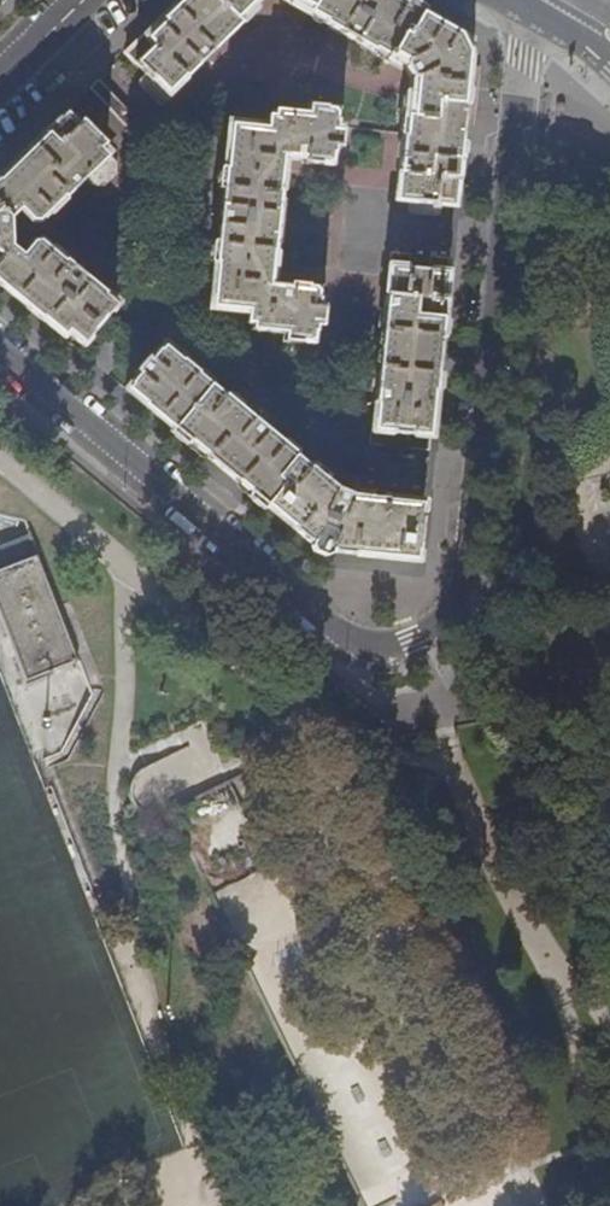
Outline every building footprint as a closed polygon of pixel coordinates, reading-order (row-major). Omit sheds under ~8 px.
[(165,15),(126,53),(151,78),(145,84),(162,101),(257,9),(255,6),(261,0),(181,0),(165,15)] [(436,211),(436,204),(455,207),(461,148),(468,78),(472,39),(416,7),(404,0),(290,0),(289,3),(385,58),(383,62),(387,64),(389,60),(390,61),(391,58),(404,65),(411,79),(410,92),(407,92),(396,200),(414,202),(413,208),(436,211)] [(98,81),(90,89),(145,144),(153,137),(98,81)] [(284,342),(315,344),(316,327),(323,327),(325,306),(319,306),(321,287),(291,284),(290,286),(273,285),(285,159),(303,161),(303,163),(333,166),(335,148),(341,148),(343,127),(337,126),(339,109),(309,105),(308,114),(274,110),(273,116),(267,116),(267,126),(230,123),(211,310),(247,313),(246,324),(253,325),(252,331),(285,334),(284,342)] [(83,344),(118,304),(51,249),(50,250),(39,241),(32,242),(22,254),(12,246),(10,220),(20,210),(32,222),(39,222),(49,212),(51,213),(87,177),(94,184),(104,184),(114,175),(114,164),(108,157),(113,152),(82,121),(78,124),(67,111),(8,169),(0,177),(0,284),(11,293),(63,336),(67,332),(77,340),(83,344)] [(393,433),(409,434),(407,450),(429,452),(434,404),(443,324),(449,257),(432,255),(431,270),(410,268),(411,253),(391,251),(371,446),(392,448),(393,433)] [(91,360),(107,373),(127,350),(110,337),(91,360)] [(320,551),(418,561),(424,501),(387,498),(387,494),(366,492),(366,496),(351,495),(336,488),(327,479),(330,476),(313,462),(311,465),(164,344),(151,359),(147,356),(135,370),(140,373),(126,389),(176,431),(285,522),(320,551)] [(26,681),(48,673),(80,662),(27,536),(0,546),(0,617),(26,681)]
